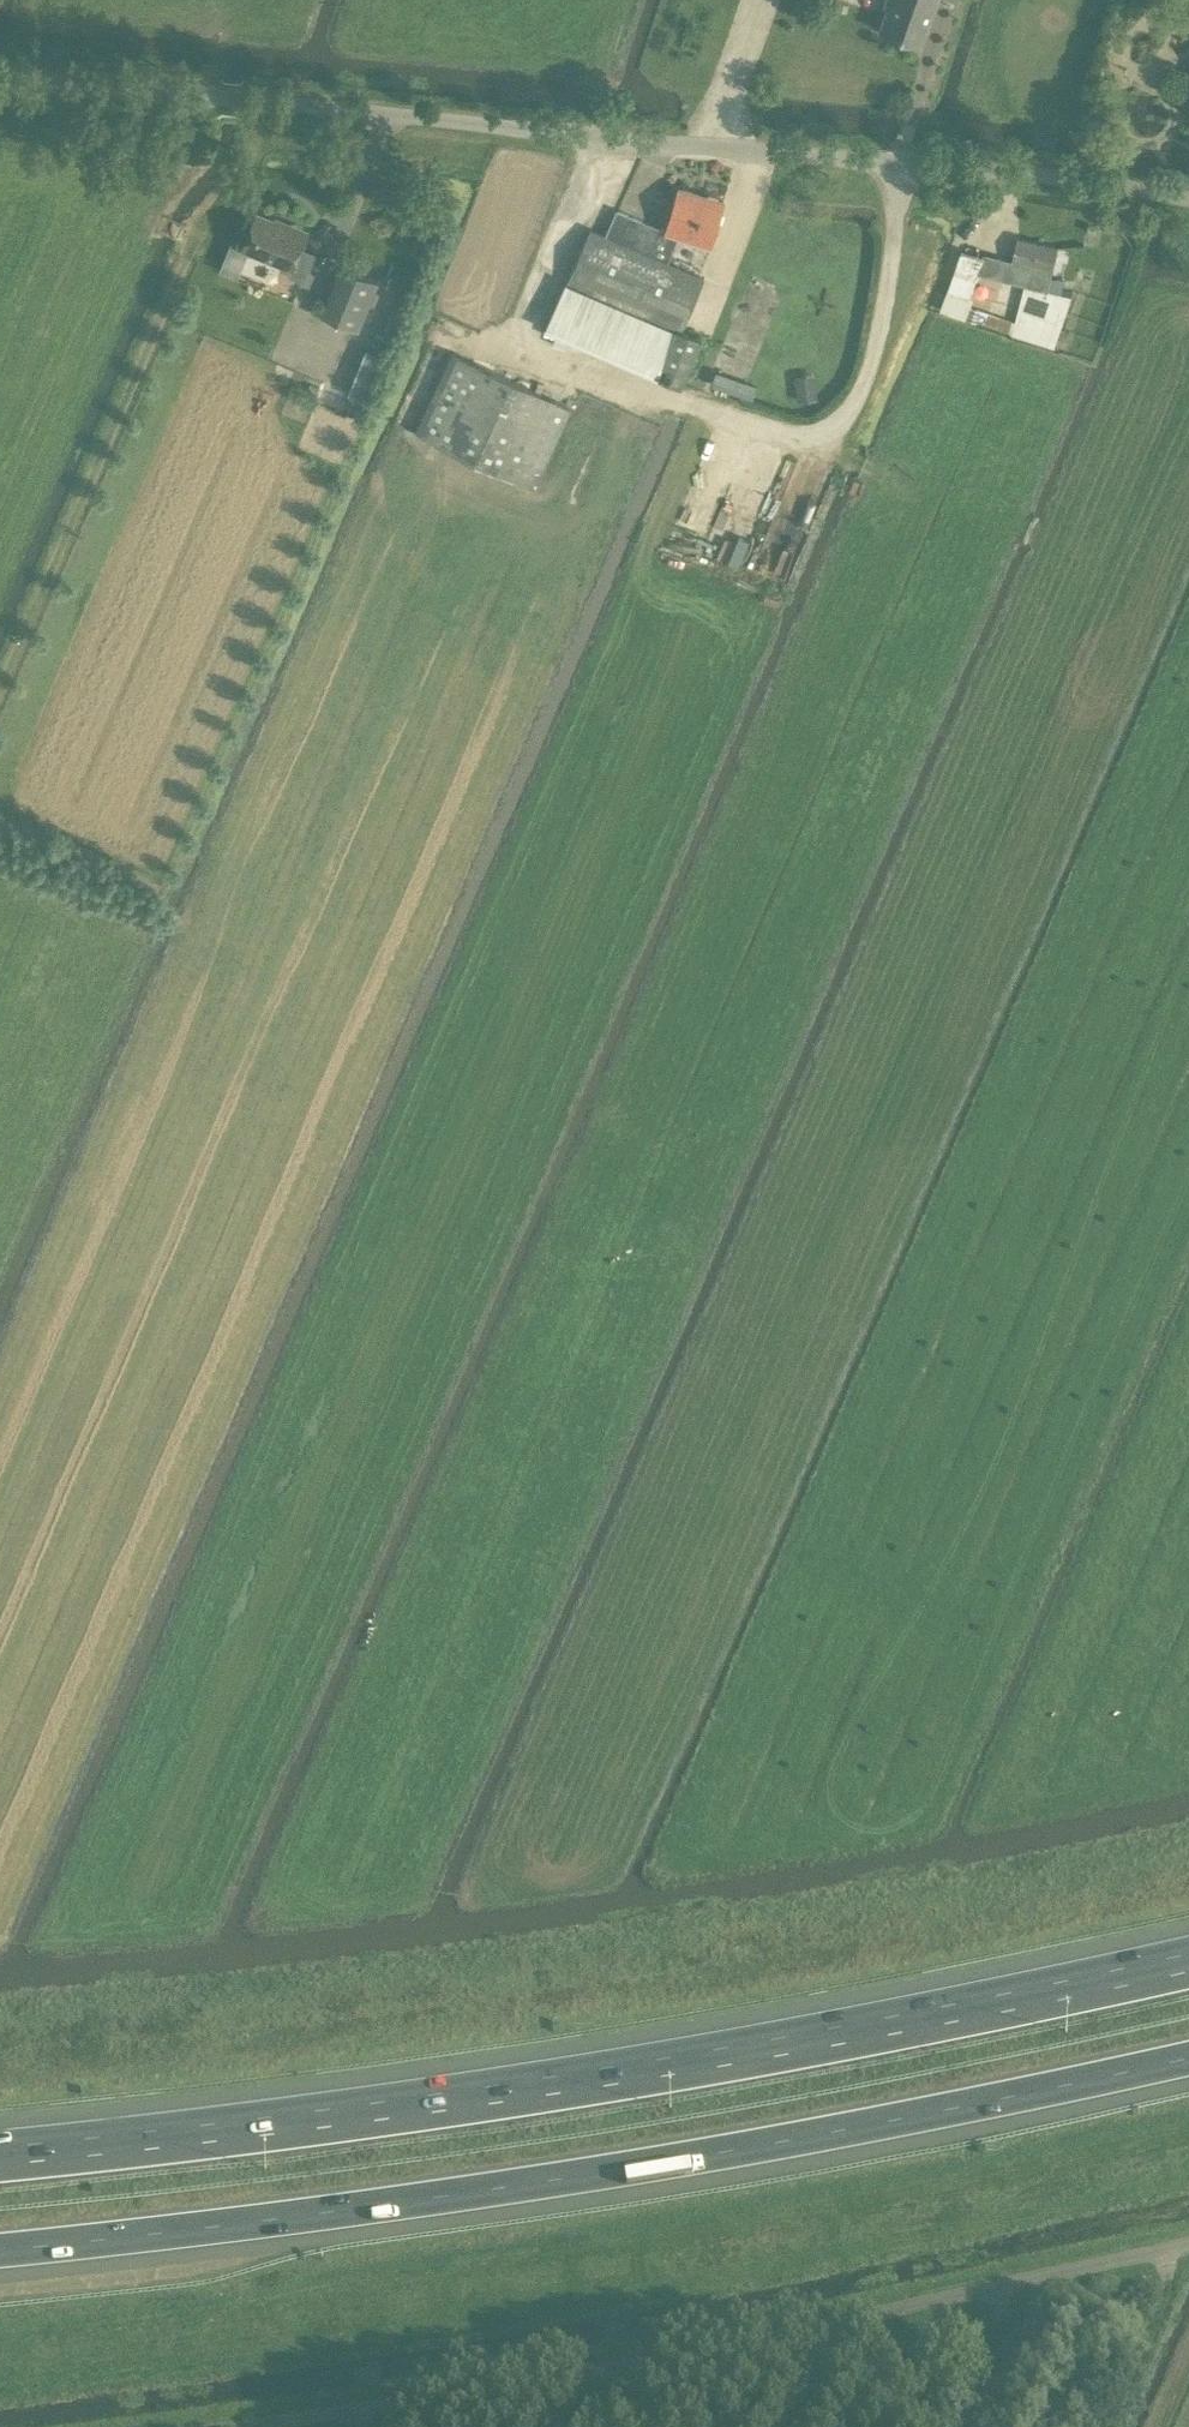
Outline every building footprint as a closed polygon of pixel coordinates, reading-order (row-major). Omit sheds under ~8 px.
[(880,27),(921,42),(936,0),(890,0),(880,27)] [(545,326),(597,350),(656,375),(679,385),(698,337),(680,330),(702,277),(665,261),(677,234),(709,244),(723,201),(720,200),(719,204),(697,197),(698,193),(679,186),(666,229),(617,208),(606,235),(591,228),(545,326)] [(288,273),(304,280),(316,252),(301,246),(307,232),(256,211),(242,245),(291,265),(288,273)] [(980,309),(977,318),(1053,343),(1071,290),(1046,284),(1056,245),(1018,235),(1011,260),(983,252),(983,254),(960,249),(945,309),(966,315),(973,296),(969,294),(979,267),(1024,278),(1014,319),(981,307),(980,309)] [(358,327),(377,281),(346,268),(327,314),(358,327)] [(970,305),(966,317),(976,320),(977,318),(980,309),(970,305)] [(392,309),(387,322),(401,328),(406,315),(392,309)] [(369,344),(351,388),(369,396),(387,351),(369,344)] [(531,485),(569,405),(452,350),(414,429),(531,485)] [(731,390),(736,376),(717,370),(712,384),(731,390)] [(796,374),(799,400),(817,397),(814,372),(796,374)]
